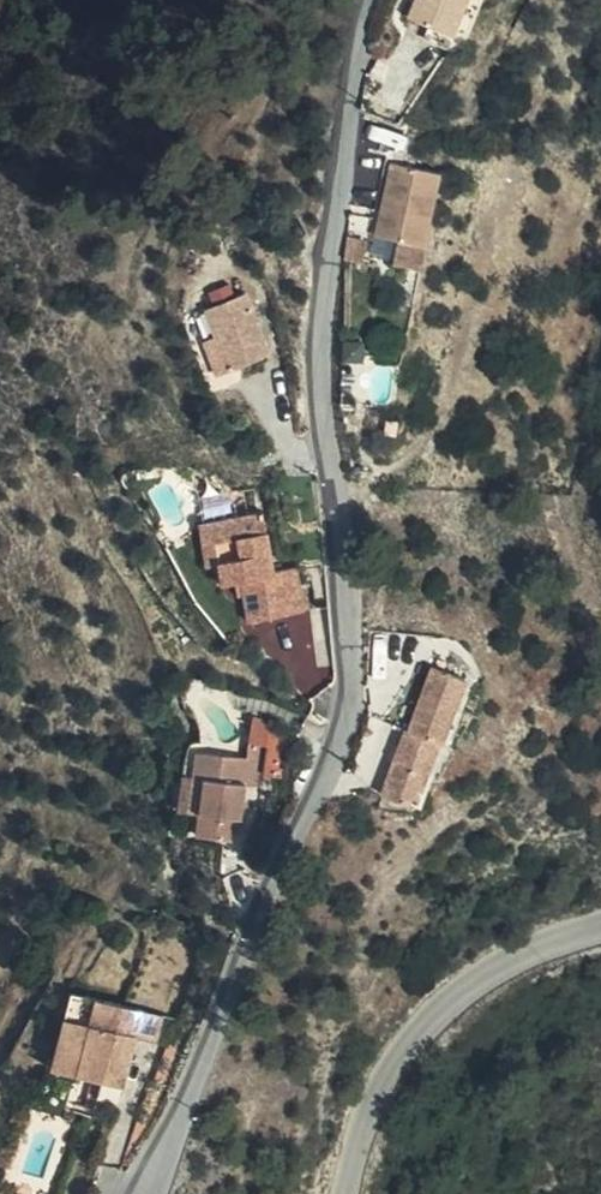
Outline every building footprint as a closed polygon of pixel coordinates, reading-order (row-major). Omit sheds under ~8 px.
[(457,27),(466,0),(420,0),(415,11),(457,27)] [(429,239),(448,168),(398,153),(379,224),(429,239)] [(351,253),(397,257),(399,235),(376,232),(375,239),(352,237),(351,253)] [(219,327),(230,360),(270,347),(250,286),(238,290),(232,270),(210,277),(217,297),(210,299),(219,327)] [(215,364),(230,360),(219,327),(205,332),(215,364)] [(214,529),(217,553),(218,569),(240,566),(246,609),(302,603),(295,559),(271,562),(263,503),(223,508),(225,527),(214,529)] [(203,555),(217,553),(214,529),(225,527),(223,508),(198,511),(203,555)] [(434,647),(412,711),(437,720),(448,689),(456,692),(468,659),(434,647)] [(456,692),(448,689),(437,720),(443,722),(445,723),(456,692)] [(409,710),(386,774),(412,783),(423,752),(431,754),(443,722),(437,720),(412,711),(409,710)] [(197,800),(197,824),(232,825),(232,811),(241,811),(242,766),(263,766),(264,725),(243,724),(242,737),(187,736),(186,800),(197,800)] [(431,754),(423,752),(412,783),(420,786),(431,754)] [(152,1024),(156,991),(54,979),(48,1062),(122,1072),(129,1021),(152,1024)]
